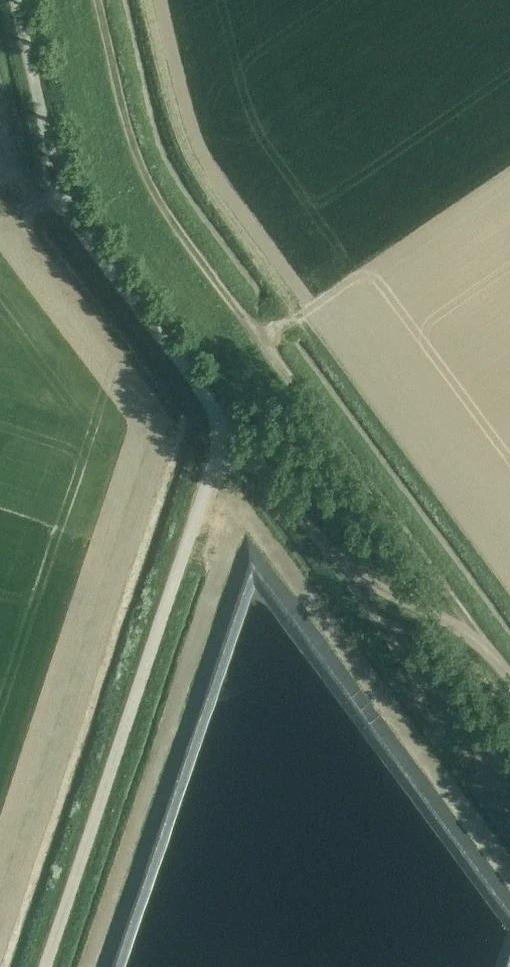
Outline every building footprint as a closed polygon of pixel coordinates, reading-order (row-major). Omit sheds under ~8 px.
[(396,569),(391,573),(404,588),(409,584),(396,569)]
